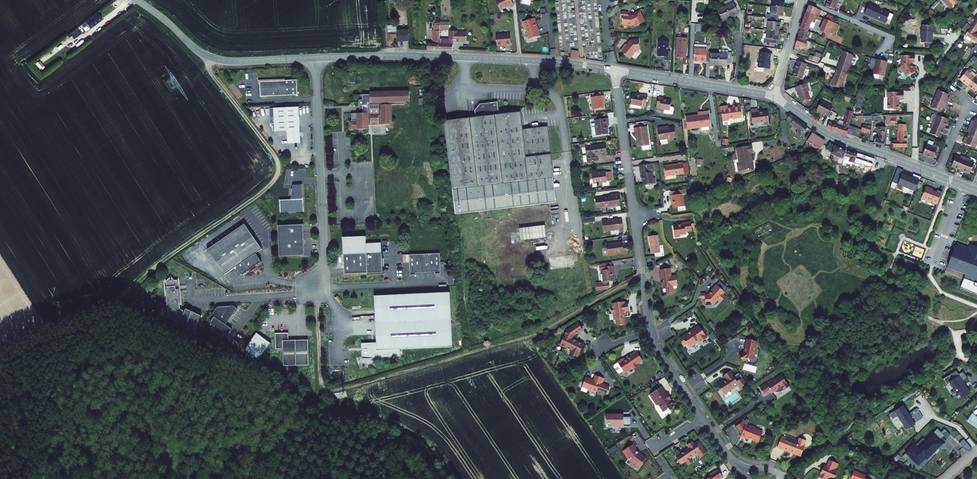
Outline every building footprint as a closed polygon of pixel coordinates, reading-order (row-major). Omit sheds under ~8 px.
[(495,1),(499,10),(508,5),(508,6),(513,4),(511,0),(496,0),(495,1)] [(736,0),(733,1),(733,3),(726,6),(731,17),(738,14),(737,12),(741,10),(736,0)] [(834,8),(837,0),(826,0),(825,4),(834,8)] [(950,8),(956,0),(939,0),(950,8)] [(773,7),(772,15),(783,17),(785,9),(782,8),(783,4),(774,3),(771,3),(770,6),(773,7)] [(807,3),(805,9),(821,16),(822,13),(814,10),(815,6),(807,3)] [(868,5),(864,16),(887,23),(890,12),(868,5)] [(717,7),(714,9),(719,20),(722,18),(723,20),(731,17),(726,6),(718,9),(717,7)] [(798,26),(799,27),(806,30),(811,15),(820,19),(821,16),(805,9),(798,26)] [(828,13),(825,18),(832,21),(834,16),(828,13)] [(624,16),(620,15),(620,20),(621,20),(621,27),(627,28),(629,27),(630,28),(631,28),(633,27),(634,29),(643,25),(639,15),(632,18),(630,19),(624,18),(624,16)] [(767,22),(766,26),(777,27),(778,24),(782,24),(783,17),(772,15),(770,22),(767,22)] [(976,43),(976,36),(972,32),(976,25),(976,16),(964,35),(976,43)] [(86,23),(89,27),(97,21),(94,17),(86,23)] [(824,18),(819,30),(827,33),(827,31),(833,34),(837,23),(832,21),(825,18),(824,18)] [(533,19),(522,22),(525,30),(526,30),(529,39),(539,36),(533,19)] [(964,32),(969,26),(962,21),(957,27),(964,32)] [(449,22),(438,23),(438,31),(450,30),(449,22)] [(426,44),(426,50),(439,50),(439,42),(438,39),(438,31),(438,23),(434,24),(434,27),(433,27),(433,31),(432,32),(433,44),(426,44)] [(395,25),(386,25),(387,42),(392,42),(392,37),(396,37),(395,25)] [(407,25),(402,25),(402,32),(398,32),(398,37),(403,37),(403,42),(408,41),(407,25)] [(769,30),(767,39),(779,40),(780,31),(777,31),(777,27),(766,26),(765,29),(769,30)] [(930,44),(931,26),(921,26),(920,31),(919,31),(918,36),(920,36),(920,43),(923,43),(923,48),(929,48),(929,44),(930,44)] [(799,27),(796,36),(805,40),(806,37),(809,31),(806,30),(799,27)] [(439,42),(439,50),(452,51),(453,40),(456,40),(456,41),(465,41),(466,34),(456,34),(455,32),(450,32),(450,40),(438,39),(439,42)] [(495,36),(497,46),(505,45),(505,46),(511,46),(510,34),(495,36)] [(796,36),(792,49),(797,51),(799,45),(805,47),(808,41),(805,40),(796,36)] [(763,48),(762,51),(774,52),(775,49),(777,50),(779,40),(767,39),(766,48),(763,48)] [(657,41),(657,58),(664,58),(664,60),(668,60),(669,42),(657,41)] [(638,43),(630,44),(626,48),(624,47),(619,53),(628,61),(629,59),(630,59),(631,59),(632,57),(632,56),(634,53),(638,53),(638,43)] [(687,65),(683,64),(684,44),(676,44),(674,64),(682,64),(682,71),(687,71),(687,65)] [(965,60),(972,50),(969,48),(962,58),(965,60)] [(839,58),(837,65),(847,68),(848,69),(850,62),(852,54),(847,52),(847,51),(841,49),(839,56),(840,56),(841,56),(840,59),(839,58)] [(700,68),(706,69),(707,57),(695,56),(694,69),(700,69),(700,68)] [(914,56),(907,56),(907,57),(900,56),(900,60),(901,60),(900,67),(901,67),(899,68),(901,74),(903,73),(905,77),(911,74),(912,75),(914,74),(914,73),(916,72),(914,67),(912,68),(911,66),(911,63),(914,63),(914,56)] [(709,70),(709,73),(717,74),(718,61),(710,60),(710,57),(707,57),(706,69),(706,70),(709,70)] [(727,62),(718,61),(717,74),(725,74),(726,72),(730,73),(731,60),(727,59),(727,62)] [(792,69),(791,74),(801,77),(806,63),(797,60),(794,70),(792,69)] [(33,64),(38,70),(43,66),(40,61),(38,63),(37,61),(33,64)] [(875,61),(872,75),(883,77),(886,63),(875,61)] [(832,77),(830,82),(841,86),(846,72),(836,68),(833,77),(832,77)] [(966,72),(959,81),(967,87),(975,76),(971,73),(970,74),(966,72)] [(975,76),(967,87),(975,92),(976,89),(976,77),(975,76)] [(297,80),(260,81),(260,97),(298,95),(297,80)] [(809,82),(806,83),(794,87),(795,91),(797,90),(801,102),(804,101),(804,103),(809,101),(808,100),(810,99),(807,91),(811,89),(812,88),(811,86),(810,86),(809,82)] [(590,95),(592,109),(604,107),(602,98),(604,98),(603,94),(601,94),(600,90),(591,91),(592,95),(590,95)] [(937,97),(936,100),(947,105),(949,100),(947,99),(949,95),(938,90),(936,96),(937,97)] [(370,94),(359,95),(359,105),(362,105),(363,113),(359,113),(351,113),(351,120),(348,120),(349,129),(368,129),(368,125),(386,124),(386,128),(393,128),(393,120),(391,120),(391,105),(404,104),(404,102),(409,102),(409,91),(370,92),(370,94)] [(632,92),(631,102),(645,105),(647,93),(643,92),(643,94),(632,92)] [(895,93),(886,93),(886,99),(887,98),(888,110),(895,110),(896,111),(900,111),(900,105),(898,105),(898,100),(903,100),(903,93),(898,93),(898,92),(895,93)] [(661,96),(657,95),(656,107),(664,108),(663,112),(672,113),(673,112),(674,107),(673,105),(670,105),(671,99),(661,98),(661,96)] [(499,96),(498,96),(481,98),(476,105),(477,111),(446,115),(450,144),(458,211),(558,199),(555,171),(549,121),(524,123),(522,106),(500,109),(499,96)] [(933,104),(931,110),(941,113),(943,109),(945,110),(947,105),(936,100),(934,104),(933,104)] [(818,112),(820,112),(823,103),(816,101),(813,111),(817,113),(818,112)] [(728,117),(741,115),(739,102),(732,103),(732,105),(727,106),(726,103),(720,104),(723,119),(729,118),(728,117)] [(847,134),(847,133),(849,126),(851,118),(855,106),(850,104),(843,125),(829,120),(827,127),(831,128),(847,134)] [(299,107),(274,108),(275,131),(287,130),(288,143),(300,143),(299,107)] [(749,108),(751,121),(768,118),(767,109),(757,110),(756,107),(749,108)] [(687,127),(708,123),(706,109),(701,110),(701,112),(685,115),(687,127)] [(802,132),(807,125),(788,112),(788,118),(793,121),(791,123),(795,125),(793,127),(797,129),(794,133),(797,136),(797,137),(801,140),(802,139),(804,140),(806,137),(804,136),(805,135),(802,132)] [(932,116),(929,123),(931,124),(933,119),(935,120),(937,116),(935,115),(932,116)] [(595,122),(597,133),(607,131),(606,124),(609,123),(607,116),(594,118),(595,122)] [(896,125),(896,116),(886,116),(886,125),(896,125)] [(933,119),(931,124),(944,129),(947,120),(938,116),(937,116),(935,120),(933,119)] [(967,126),(976,130),(976,120),(974,119),(973,122),(970,120),(967,126)] [(907,137),(904,137),(904,129),(906,129),(906,123),(897,123),(897,140),(889,140),(889,146),(911,145),(910,140),(907,140),(907,137)] [(658,126),(660,138),(669,137),(669,139),(670,140),(675,139),(676,138),(674,125),(667,126),(667,124),(658,126)] [(929,134),(940,138),(944,129),(931,124),(929,129),(931,130),(929,134)] [(636,131),(638,145),(649,144),(646,125),(634,127),(634,131),(636,131)] [(859,137),(862,130),(849,126),(847,133),(859,137)] [(967,136),(976,140),(976,130),(967,126),(965,132),(968,133),(967,136)] [(874,143),(885,146),(885,134),(886,127),(876,127),(876,132),(879,132),(879,137),(876,137),(874,143)] [(811,132),(806,139),(818,147),(821,142),(820,141),(821,139),(811,132)] [(961,142),(961,144),(972,148),(974,144),(975,145),(976,141),(976,140),(967,136),(966,139),(963,137),(961,142)] [(835,145),(829,141),(826,147),(833,151),(832,155),(834,156),(834,160),(835,162),(838,163),(842,164),(842,162),(847,150),(839,147),(835,145)] [(587,161),(596,160),(595,153),(607,151),(605,143),(585,146),(587,161)] [(734,163),(735,169),(750,166),(748,152),(751,151),(749,143),(733,146),(736,163),(734,163)] [(925,145),(924,147),(921,155),(932,160),(937,147),(934,146),(932,145),(932,146),(931,148),(928,147),(925,145)] [(858,154),(847,150),(842,162),(845,163),(847,156),(851,157),(848,164),(853,166),(854,164),(858,154)] [(858,153),(858,154),(854,164),(857,165),(856,167),(859,168),(862,161),(872,164),(874,160),(874,159),(858,153)] [(953,157),(949,167),(959,171),(964,158),(959,156),(958,158),(953,157)] [(969,160),(964,158),(959,171),(968,174),(972,164),(968,163),(969,160)] [(680,163),(664,165),(665,173),(685,171),(683,161),(679,161),(680,163)] [(655,175),(653,176),(652,170),(654,170),(653,162),(640,164),(641,173),(643,172),(644,183),(656,182),(655,175)] [(609,180),(612,180),(610,171),(606,171),(592,173),(594,184),(603,182),(603,186),(610,184),(609,180)] [(894,186),(912,192),(916,182),(898,176),(894,186)] [(280,200),(281,213),(304,212),(303,197),(302,184),(294,185),(294,189),(292,189),(291,195),(293,195),(292,199),(280,200)] [(933,193),(922,189),(918,199),(929,203),(929,205),(934,207),(938,193),(934,192),(933,193)] [(672,195),(674,206),(683,205),(682,193),(679,193),(679,190),(670,191),(670,195),(672,195)] [(623,210),(622,205),(620,195),(612,196),(605,197),(605,198),(598,199),(599,208),(607,207),(616,206),(617,211),(623,210)] [(691,226),(690,217),(683,218),(683,220),(672,222),(674,234),(680,233),(679,231),(685,230),(685,227),(691,226)] [(621,232),(625,231),(623,219),(619,219),(619,218),(614,219),(611,221),(604,224),(605,231),(620,229),(621,232)] [(523,237),(549,234),(548,222),(522,225),(523,237)] [(259,244),(245,224),(207,250),(224,275),(237,266),(242,275),(250,270),(251,271),(255,269),(254,267),(262,262),(256,253),(262,249),(259,244)] [(303,224),(278,226),(279,256),(305,255),(303,224)] [(659,233),(650,235),(653,252),(662,251),(659,233)] [(343,254),(381,252),(381,242),(366,243),(366,236),(342,238),(343,254)] [(624,252),(629,252),(627,243),(624,243),(624,241),(607,243),(608,253),(624,251),(624,252)] [(976,250),(975,250),(974,251),(973,252),(967,249),(961,247),(959,251),(953,249),(952,249),(945,268),(959,274),(957,278),(976,287),(976,250)] [(344,274),(382,272),(381,252),(343,254),(344,274)] [(435,274),(441,274),(440,253),(409,255),(410,275),(416,275),(416,273),(435,272),(435,274)] [(925,259),(932,261),(935,255),(928,253),(925,259)] [(603,267),(602,268),(603,271),(604,271),(606,283),(599,285),(600,290),(608,289),(613,287),(612,282),(611,282),(611,281),(616,281),(614,269),(615,269),(615,265),(613,266),(603,267)] [(672,267),(663,269),(664,278),(666,278),(666,281),(664,282),(664,287),(669,286),(669,293),(676,292),(675,285),(680,285),(679,275),(674,275),(672,267)] [(175,280),(171,276),(166,281),(166,286),(165,286),(166,300),(168,318),(186,326),(192,312),(185,309),(184,310),(181,309),(179,289),(176,289),(175,286),(179,286),(178,280),(175,280)] [(708,293),(704,293),(704,298),(708,298),(708,304),(716,304),(721,298),(723,300),(728,296),(726,294),(728,292),(720,284),(715,290),(715,291),(712,295),(708,295),(708,293)] [(452,347),(450,292),(374,296),(377,343),(361,343),(362,359),(400,357),(400,349),(452,347)] [(629,303),(629,301),(615,302),(615,307),(613,308),(614,312),(616,312),(617,319),(619,319),(619,324),(622,324),(622,325),(626,324),(625,323),(628,323),(627,318),(626,316),(628,314),(629,314),(629,311),(631,311),(630,303),(629,303)] [(234,306),(216,308),(212,315),(214,318),(210,323),(227,335),(231,329),(226,324),(237,309),(234,306)] [(575,335),(584,329),(580,323),(569,330),(562,344),(573,350),(572,353),(579,357),(585,344),(573,338),(574,335),(575,335)] [(695,329),(696,330),(691,334),(691,333),(690,333),(683,338),(686,343),(688,342),(691,345),(693,346),(697,343),(697,342),(698,343),(702,340),(703,342),(709,338),(709,336),(708,334),(710,333),(705,327),(704,328),(702,325),(695,329)] [(271,343),(257,333),(245,349),(259,360),(271,343)] [(288,333),(275,333),(276,349),(283,349),(284,365),(309,365),(308,340),(289,340),(288,333)] [(760,342),(750,340),(748,347),(749,347),(748,349),(749,349),(748,352),(747,352),(742,356),(746,362),(751,359),(756,360),(757,356),(756,355),(759,353),(760,348),(759,348),(760,342)] [(645,361),(639,352),(633,355),(628,358),(629,358),(626,360),(625,359),(620,362),(620,363),(625,371),(626,371),(629,369),(630,370),(635,367),(636,369),(641,366),(639,364),(645,361)] [(625,371),(620,363),(616,365),(616,367),(621,374),(625,371)] [(954,371),(940,380),(944,385),(947,383),(954,394),(958,401),(968,394),(964,388),(963,389),(959,383),(965,379),(960,372),(956,375),(954,371)] [(725,380),(720,383),(727,395),(742,385),(733,372),(727,376),(729,380),(727,382),(725,380)] [(606,378),(598,376),(596,381),(594,380),(593,379),(592,379),(592,380),(587,378),(584,386),(594,390),(594,391),(597,392),(598,392),(601,385),(603,386),(606,378)] [(775,381),(763,389),(768,396),(775,392),(776,394),(779,392),(781,393),(783,393),(784,392),(786,392),(788,391),(793,387),(785,376),(776,382),(775,381)] [(664,387),(652,395),(659,406),(661,405),(666,412),(676,405),(673,401),(674,401),(671,396),(671,397),(664,387)] [(918,413),(916,409),(907,415),(905,412),(906,411),(902,406),(888,416),(892,421),(897,418),(906,431),(912,427),(911,426),(913,424),(914,425),(917,424),(912,417),(918,413)] [(626,415),(609,415),(609,424),(615,424),(615,427),(633,427),(633,418),(626,418),(626,415)] [(754,428),(750,426),(746,438),(750,440),(750,439),(754,440),(754,439),(757,440),(757,441),(758,442),(762,444),(763,441),(765,440),(765,439),(765,438),(764,437),(766,432),(760,430),(759,429),(756,427),(754,428)] [(912,445),(901,456),(904,459),(907,455),(916,464),(924,457),(927,460),(934,453),(931,451),(939,443),(937,441),(942,436),(936,429),(930,435),(931,435),(925,442),(921,438),(913,446),(912,445)] [(790,439),(787,438),(782,449),(790,452),(790,451),(799,454),(800,454),(800,455),(801,455),(802,455),(802,456),(806,458),(810,447),(809,446),(811,442),(805,439),(804,441),(791,436),(790,439)] [(964,440),(960,443),(967,452),(971,449),(964,440)] [(624,450),(629,459),(630,458),(632,460),(640,467),(647,458),(640,453),(634,444),(624,450)] [(693,453),(679,462),(684,469),(701,458),(704,463),(710,459),(702,447),(697,450),(695,447),(691,450),(693,453)] [(958,452),(963,458),(969,452),(963,447),(958,452)] [(834,460),(831,467),(828,466),(824,476),(825,476),(824,478),(832,478),(833,478),(839,478),(842,472),(840,471),(843,464),(834,460)]
